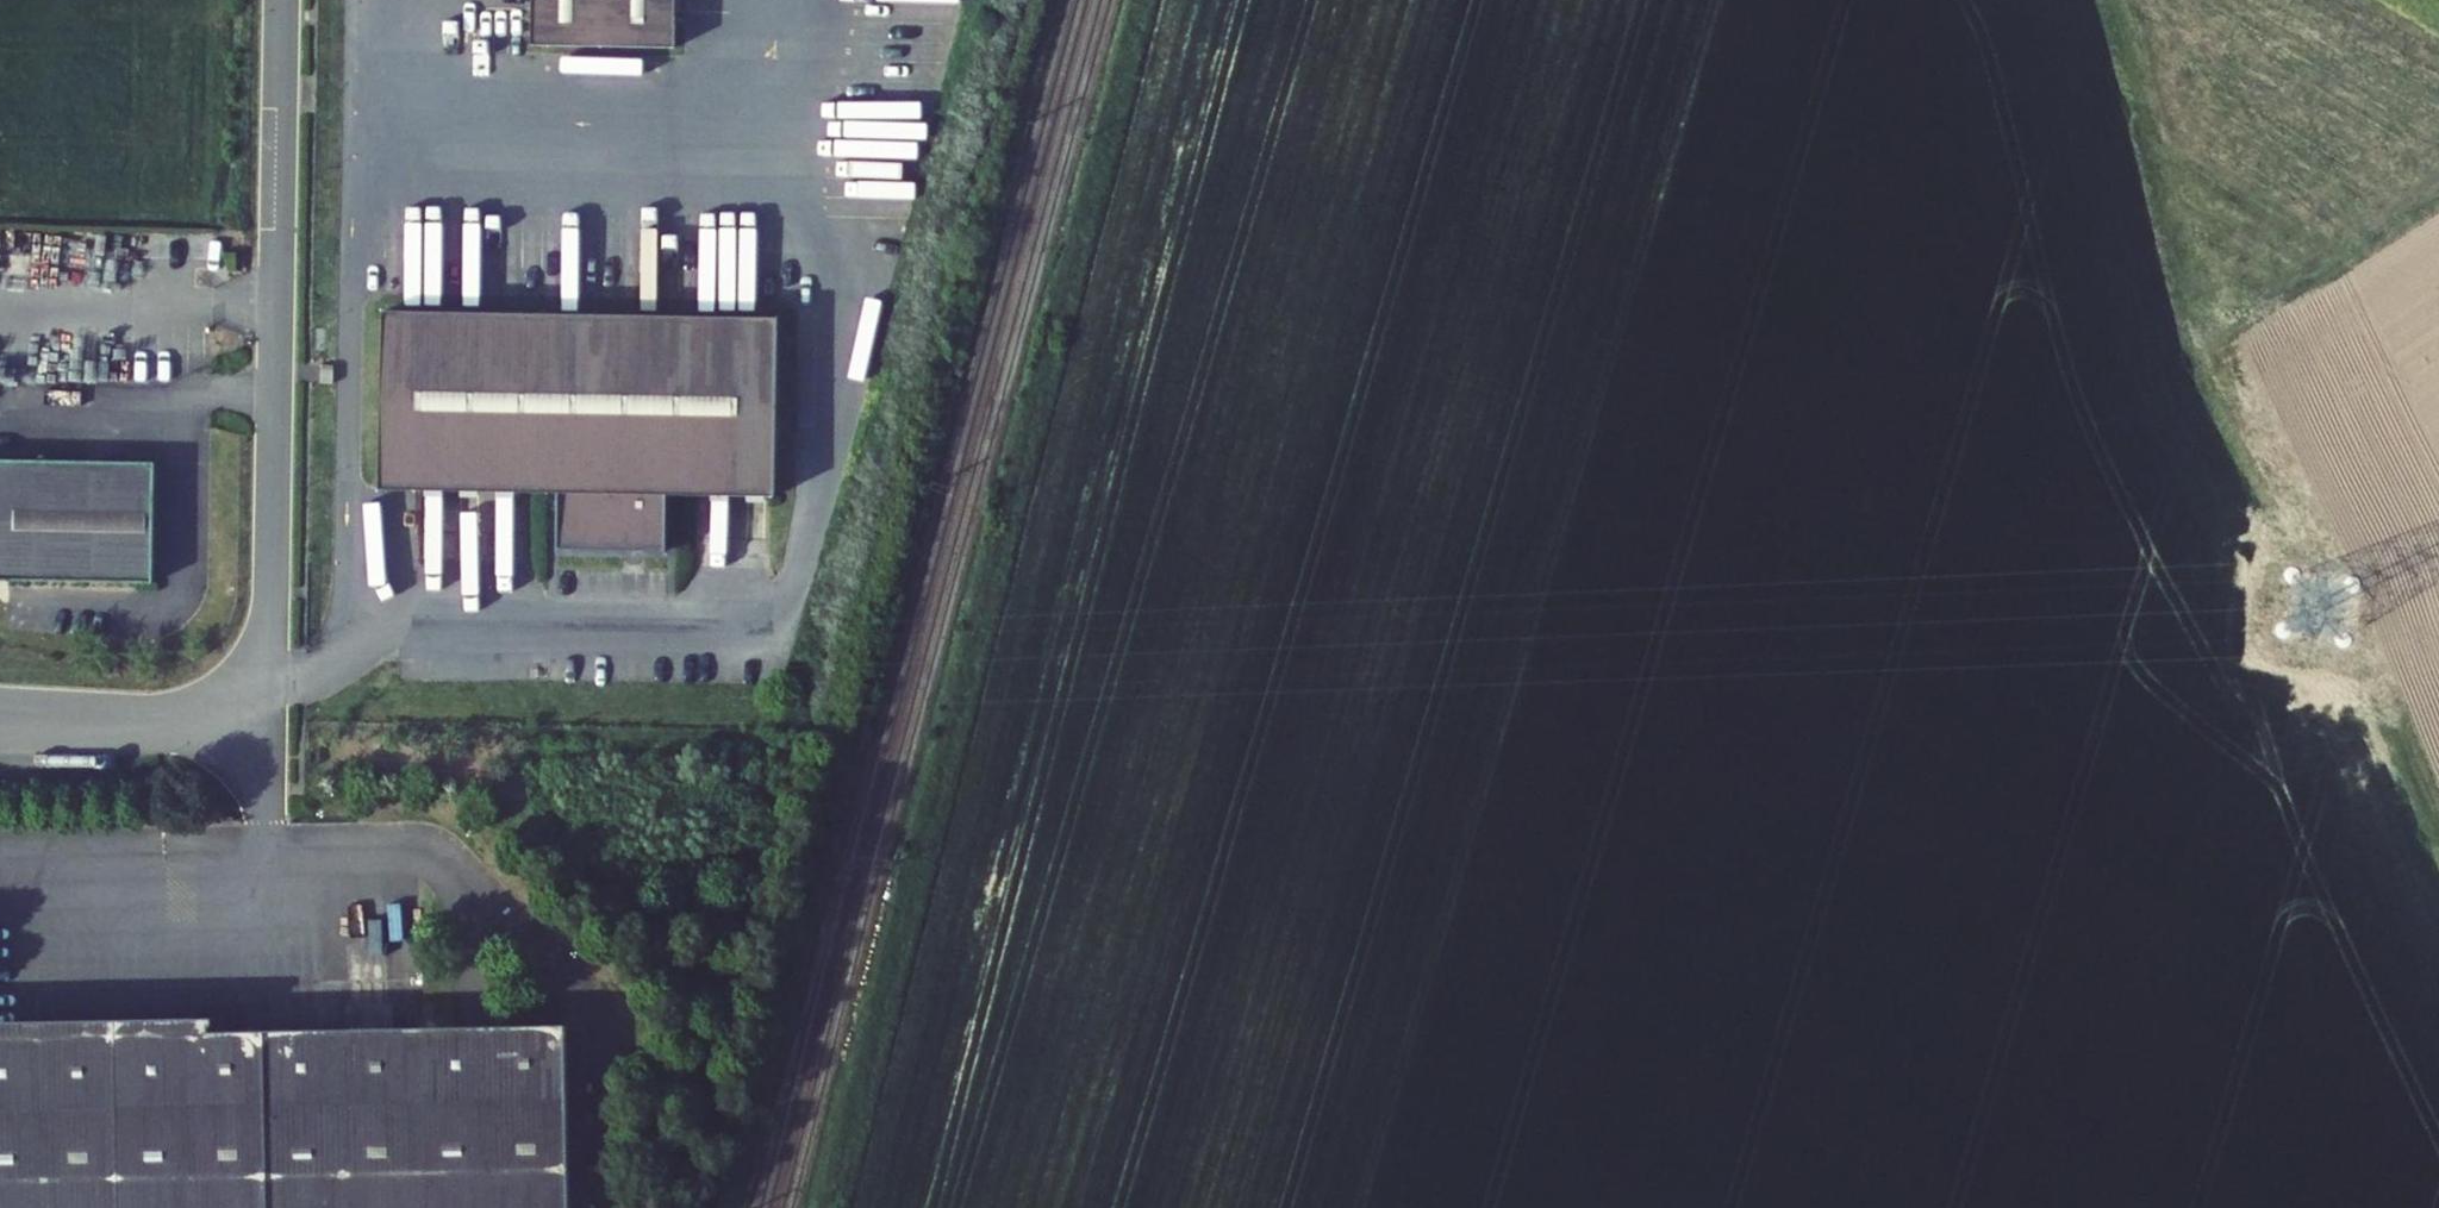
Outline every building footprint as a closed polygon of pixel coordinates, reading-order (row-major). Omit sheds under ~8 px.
[(533,46),(676,48),(676,0),(533,0),(533,46)] [(763,285),(776,284),(774,215),(742,216),(744,268),(763,268),(763,285)] [(778,315),(385,310),(383,488),(560,491),(559,547),(669,549),(670,493),(776,494),(778,315)] [(334,365),(322,365),(322,383),(334,383),(334,365)] [(0,462),(0,583),(152,586),(154,465),(0,462)] [(589,1042),(0,1029),(0,1207),(587,1207),(589,1042)]
